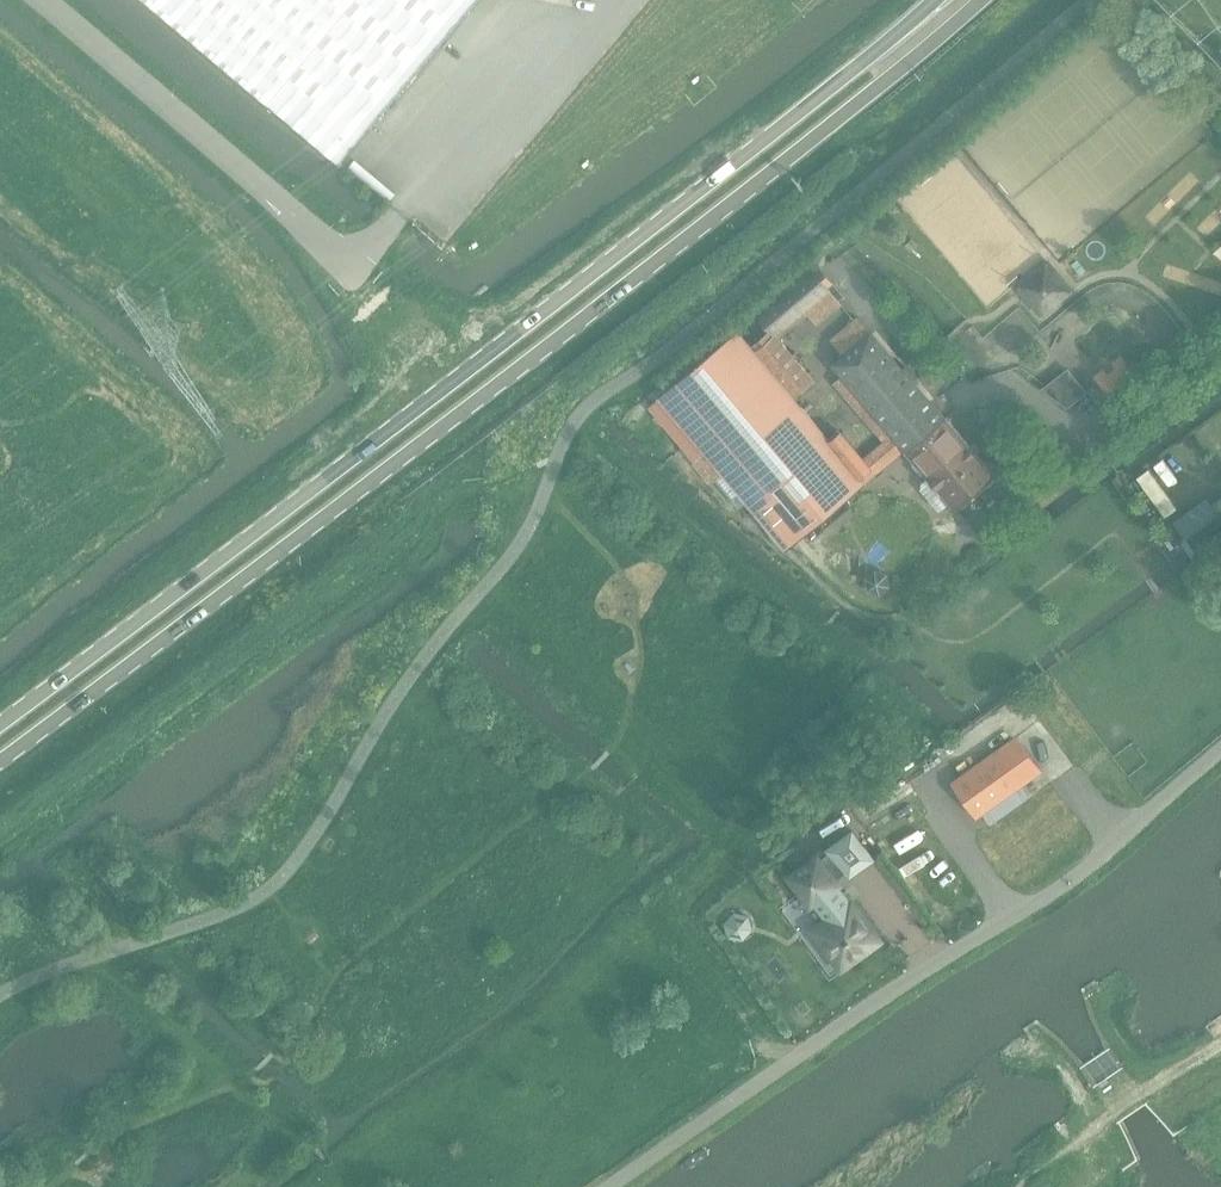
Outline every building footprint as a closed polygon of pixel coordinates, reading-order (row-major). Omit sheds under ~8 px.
[(188,37),(219,0),(144,0),(188,37)] [(188,37),(338,163),(348,152),(476,0),(219,0),(188,37)] [(1014,287),(1040,318),(1072,291),(1050,265),(1045,260),(1014,287)] [(760,316),(775,334),(776,335),(831,289),(814,270),(760,316)] [(954,507),(997,472),(946,414),(944,416),(872,331),(833,363),(905,448),(903,450),(910,457),(909,463),(918,473),(925,472),(954,507)] [(661,397),(648,407),(694,461),(693,462),(710,483),(715,479),(724,472),(748,501),(787,547),(864,482),(860,479),(874,467),(865,457),(842,430),(828,441),(792,398),(813,378),(780,339),(776,335),(775,334),(753,352),(737,333),(661,397)] [(1125,358),(1097,380),(1114,401),(1142,379),(1125,358)] [(995,406),(980,409),(981,421),(997,419),(995,406)] [(1149,468),(1137,477),(1165,516),(1177,507),(1149,468)] [(1212,505),(1207,497),(1174,521),(1186,539),(1219,514),(1219,513),(1212,505)] [(1212,505),(1219,513),(1220,511),(1220,498),(1218,500),(1212,505)] [(1210,562),(1220,577),(1220,554),(1210,562)] [(1015,739),(956,780),(978,811),(1037,771),(1015,739)] [(819,856),(789,877),(809,905),(815,901),(828,919),(814,930),(841,968),(880,940),(852,902),(851,903),(837,885),(839,884),(835,879),(845,872),(850,878),(876,858),(854,826),(827,845),(830,850),(819,857),(819,856)]
